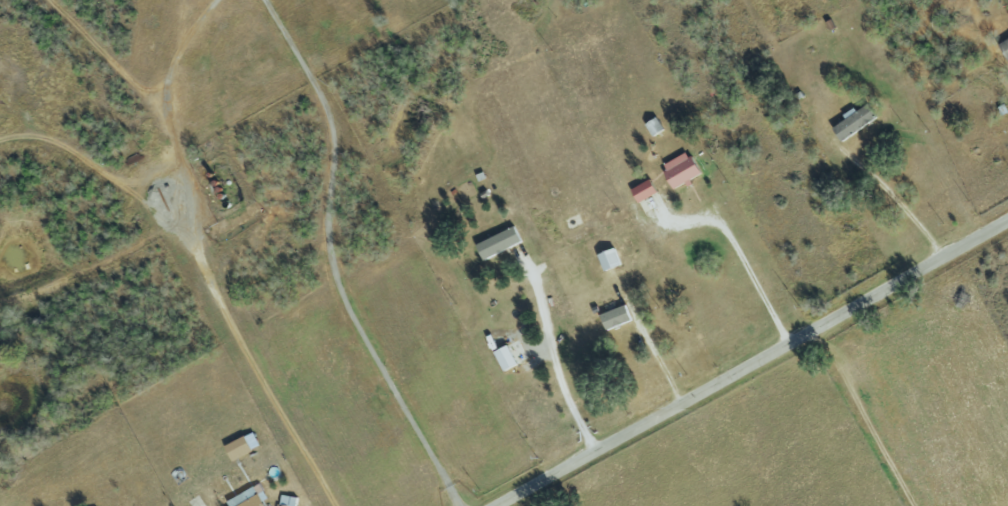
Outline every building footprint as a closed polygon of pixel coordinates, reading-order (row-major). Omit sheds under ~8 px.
[(1005,61),(1007,59),(1007,37),(995,44),(1005,61)] [(829,128),(837,142),(875,119),(866,104),(853,112),(851,109),(839,116),(842,120),(829,128)] [(698,174),(685,151),(658,166),(671,189),(698,174)] [(655,194),(648,180),(628,189),(634,203),(655,194)] [(473,245),(480,260),(520,241),(513,226),(473,245)] [(619,264),(612,247),(594,255),(601,272),(619,264)] [(630,320),(624,304),(597,315),(603,330),(630,320)] [(491,352),(501,371),(515,364),(505,345),(491,352)] [(229,462),(251,451),(243,435),(221,447),(229,462)] [(253,488),(223,500),(226,505),(261,505),(253,488)] [(293,497),(278,496),(278,505),(293,505),(293,497)]
